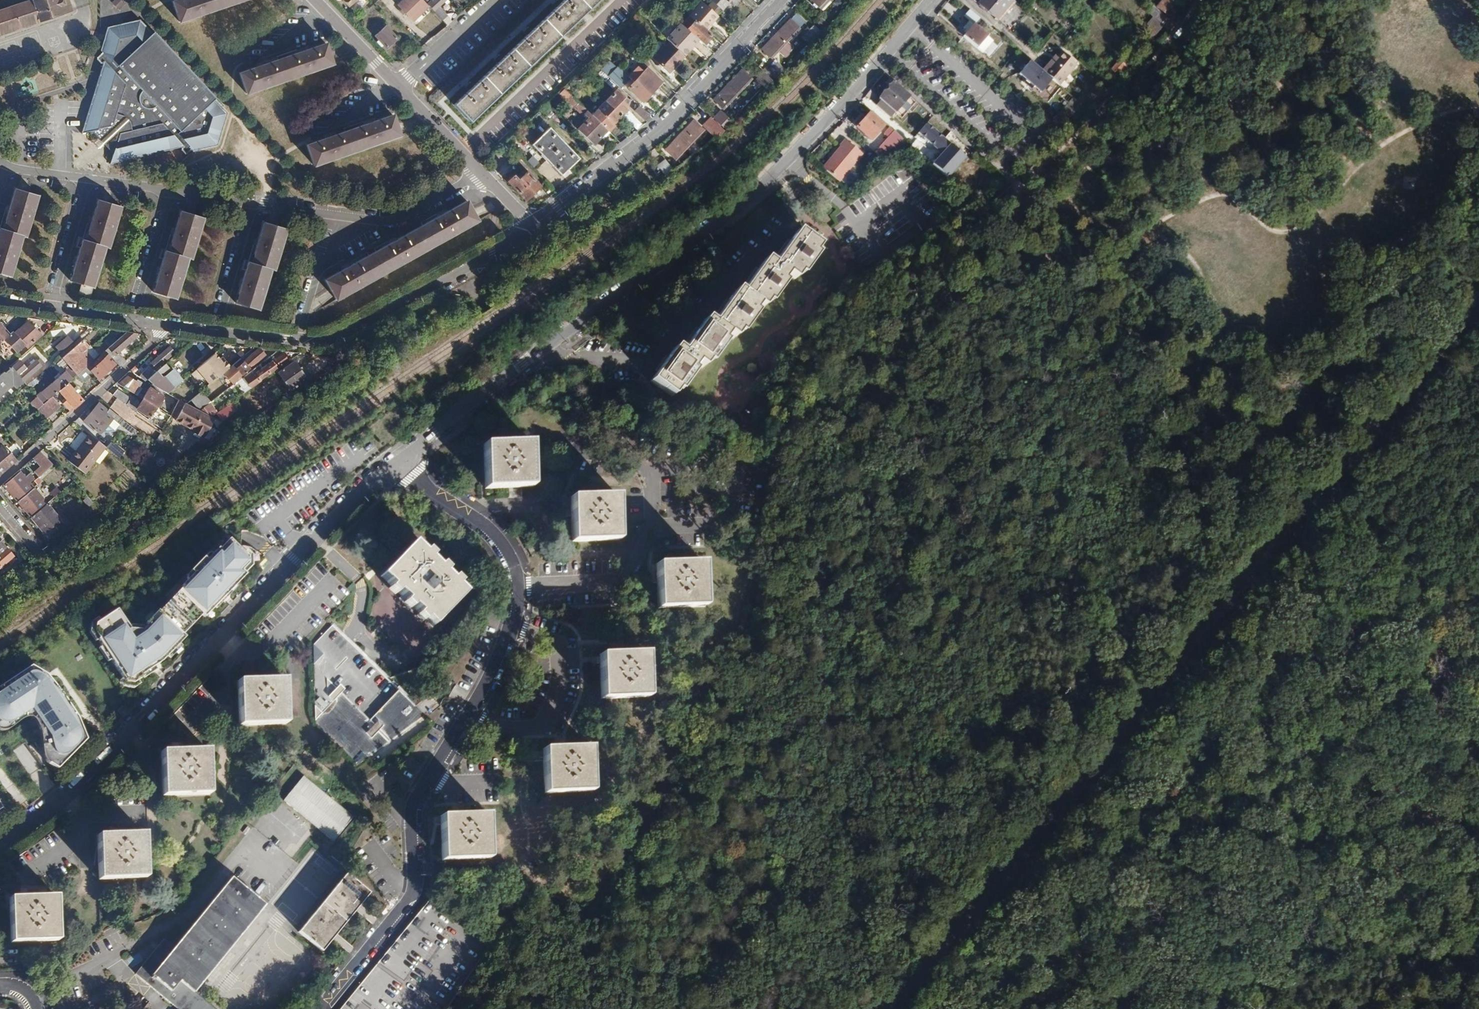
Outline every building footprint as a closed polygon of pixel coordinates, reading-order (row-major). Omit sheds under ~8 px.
[(71,13),(67,0),(36,0),(0,12),(0,36),(71,13)] [(171,2),(178,23),(246,0),(176,0),(171,2)] [(421,0),(402,0),(397,5),(412,21),(427,6),(425,4),(421,0)] [(438,6),(445,0),(429,0),(425,4),(427,6),(431,12),(440,20),(445,15),(438,6)] [(453,105),(469,122),(597,0),(564,0),(453,105)] [(722,10),(729,2),(734,5),(738,0),(711,0),(722,10)] [(978,3),(996,19),(1012,1),(1011,0),(981,0),(978,3)] [(1169,4),(1171,1),(1170,0),(1163,0),(1156,8),(1167,17),(1174,8),(1169,4)] [(967,11),(963,18),(973,25),(978,19),(967,11)] [(702,12),(681,36),(697,51),(719,27),(702,12)] [(100,59),(77,133),(83,132),(90,131),(97,138),(102,144),(107,149),(112,153),(108,164),(182,148),(183,149),(181,151),(185,154),(191,149),(194,152),(218,147),(226,115),(212,101),(214,99),(194,77),(192,78),(138,18),(105,23),(97,47),(100,51),(94,56),(97,59),(99,58),(100,59)] [(790,19),(761,49),(771,58),(799,28),(790,19)] [(815,24),(806,34),(815,42),(824,32),(815,24)] [(991,41),(970,24),(961,35),(981,52),(991,41)] [(385,28),(375,37),(385,49),(395,40),(385,28)] [(670,43),(654,59),(668,73),(684,56),(670,43)] [(324,44),(237,73),(244,94),(331,65),(330,62),(324,44)] [(1056,51),(1045,63),(1039,70),(1044,75),(1055,85),(1062,77),(1050,68),(1061,55),(1056,51)] [(1061,55),(1050,68),(1062,77),(1073,65),(1061,55)] [(1118,60),(1106,75),(1113,81),(1125,66),(1118,60)] [(647,68),(628,87),(642,101),(662,82),(647,68)] [(741,69),(728,84),(737,93),(751,78),(741,69)] [(767,74),(760,82),(768,90),(776,82),(767,74)] [(893,83),(878,99),(879,101),(875,106),(889,118),(908,97),(893,83)] [(737,93),(728,84),(713,99),(723,108),(737,93)] [(615,91),(605,100),(620,115),(628,108),(624,105),(628,101),(623,96),(622,98),(615,91)] [(620,115),(605,100),(591,115),(606,130),(620,115)] [(639,105),(635,109),(645,119),(649,115),(639,105)] [(694,155),(723,129),(720,125),(728,117),(720,109),(702,125),(706,130),(687,147),(694,155)] [(869,113),(856,127),(870,140),(883,125),(869,113)] [(392,115),(305,144),(312,164),(399,136),(398,133),(392,115)] [(606,130),(591,115),(577,129),(592,144),(606,130)] [(693,120),(680,135),(689,144),(703,129),(693,120)] [(914,130),(927,145),(919,152),(927,160),(946,143),(925,120),(914,130)] [(579,159),(550,129),(532,146),(562,176),(579,159)] [(892,133),(873,153),(881,161),(900,141),(892,133)] [(680,135),(666,150),(676,159),(689,144),(680,135)] [(862,156),(844,141),(839,146),(840,148),(822,169),(837,183),(862,156)] [(949,142),(928,161),(943,177),(963,158),(949,142)] [(665,159),(658,164),(665,176),(672,171),(665,159)] [(505,184),(523,203),(540,186),(526,171),(519,179),(514,175),(505,184)] [(21,236),(25,237),(37,197),(14,190),(9,209),(2,230),(0,229),(0,274),(9,276),(21,236)] [(70,280),(80,284),(77,293),(88,297),(91,287),(92,287),(105,246),(108,248),(120,207),(97,200),(91,219),(85,240),(81,239),(75,260),(70,280)] [(466,200),(324,280),(332,295),(335,300),(477,221),(474,215),(466,200)] [(165,251),(152,292),(175,298),(187,258),(191,259),(203,218),(181,212),(168,252),(165,251)] [(248,262),(235,303),(258,310),(270,269),(274,270),(286,229),(264,222),(251,263),(248,262)] [(796,231),(771,265),(763,260),(739,292),(735,288),(710,322),(705,318),(680,350),(674,346),(650,380),(670,394),(680,380),(683,382),(687,376),(685,374),(694,361),(701,367),(711,353),(715,355),(719,349),(717,347),(726,334),(731,338),(741,324),(745,327),(749,319),(746,318),(756,304),(761,307),(770,294),(773,296),(778,291),(775,288),(784,275),(792,281),(802,267),(805,269),(811,262),(808,260),(818,246),(796,231)] [(9,335),(3,340),(16,354),(24,347),(25,348),(38,336),(26,322),(13,334),(11,332),(9,335)] [(9,335),(0,325),(0,342),(3,340),(9,335)] [(124,333),(104,350),(108,355),(115,363),(118,367),(125,361),(117,353),(139,335),(124,333)] [(65,334),(53,347),(60,354),(73,341),(65,334)] [(68,365),(76,374),(83,369),(75,359),(88,346),(83,339),(62,357),(68,365)] [(137,376),(144,381),(156,371),(155,369),(175,353),(169,346),(149,362),(150,364),(137,376)] [(260,348),(232,372),(235,375),(237,374),(239,377),(265,355),(260,348)] [(253,369),(244,377),(251,388),(261,381),(260,379),(288,360),(283,353),(255,372),(253,369)] [(218,360),(213,354),(194,369),(208,385),(229,367),(220,357),(218,360)] [(97,379),(115,363),(108,355),(102,359),(100,356),(92,363),(94,367),(90,370),(97,379)] [(25,356),(15,365),(26,378),(46,362),(40,356),(31,364),(25,356)] [(294,362),(279,372),(290,388),(305,379),(294,362)] [(15,365),(13,363),(0,376),(0,395),(18,380),(21,384),(26,378),(15,365)] [(76,374),(68,365),(65,367),(67,370),(40,393),(41,395),(46,401),(52,397),(57,391),(66,383),(76,374)] [(156,371),(144,381),(166,393),(181,380),(171,368),(169,370),(164,365),(156,371)] [(92,375),(85,368),(83,369),(76,374),(83,383),(92,375)] [(126,377),(117,384),(132,394),(137,383),(126,377)] [(81,401),(66,383),(57,391),(66,401),(63,404),(69,412),(81,401)] [(148,389),(142,399),(155,407),(162,397),(148,389)] [(155,407),(142,399),(138,405),(117,390),(112,395),(134,411),(136,409),(148,417),(155,407)] [(199,392),(190,400),(199,412),(209,404),(199,392)] [(43,404),(46,401),(41,395),(37,398),(43,404)] [(178,400),(172,396),(166,406),(173,409),(176,405),(178,400)] [(61,407),(52,397),(46,401),(43,404),(37,409),(45,420),(61,407)] [(185,404),(178,400),(176,405),(180,408),(170,426),(187,436),(186,438),(196,445),(197,443),(200,443),(212,420),(199,412),(185,404)] [(98,404),(82,422),(97,435),(110,420),(118,427),(123,422),(109,411),(107,412),(98,404)] [(160,411),(152,423),(160,430),(169,417),(160,411)] [(89,435),(67,461),(83,474),(104,449),(89,435)] [(111,442),(104,449),(117,460),(123,452),(111,442)] [(482,446),(484,490),(508,489),(521,489),(531,488),(529,444),(482,446)] [(0,448),(0,473),(14,461),(2,446),(0,448)] [(47,461),(34,473),(39,478),(52,466),(47,461)] [(20,473),(3,486),(17,503),(33,489),(29,483),(34,480),(29,474),(24,478),(20,473)] [(46,505),(33,489),(17,503),(30,519),(46,505)] [(613,496),(566,498),(568,543),(615,541),(613,496)] [(63,524),(46,505),(30,519),(47,539),(57,531),(56,529),(63,524)] [(248,558),(229,540),(219,550),(218,550),(182,587),(183,588),(159,612),(147,624),(149,626),(143,631),(128,635),(115,615),(94,629),(92,636),(98,644),(97,644),(125,687),(132,687),(141,679),(140,677),(161,663),(185,638),(204,618),(214,607),(213,607),(235,585),(235,586),(245,575),(241,571),(248,565),(248,558)] [(413,543),(381,576),(433,627),(465,594),(413,543)] [(665,581),(656,582),(658,609),(705,607),(703,562),(667,563),(667,567),(663,567),(663,575),(665,575),(665,581)] [(362,576),(364,579),(371,571),(369,570),(362,576)] [(371,571),(364,579),(365,582),(373,574),(371,571)] [(332,626),(312,646),(314,723),(357,766),(423,715),(332,626)] [(619,671),(601,671),(602,706),(649,704),(648,660),(618,661),(619,671)] [(3,735),(29,719),(39,727),(49,764),(59,771),(86,740),(31,672),(0,693),(0,731),(3,735)] [(256,690),(237,691),(237,726),(286,724),(284,679),(255,681),(256,690)] [(179,760),(160,761),(161,796),(208,794),(207,750),(179,750),(179,760)] [(545,772),(546,806),(593,805),(592,761),(564,762),(564,771),(545,772)] [(280,801),(334,841),(353,815),(300,775),(280,801)] [(461,826),(442,826),(443,861),(490,859),(488,816),(461,816),(461,826)] [(115,844),(96,844),(97,879),(145,878),(143,833),(114,834),(115,844)] [(345,869),(297,927),(320,947),(369,890),(345,869)] [(193,989),(264,904),(229,875),(173,943),(163,935),(134,971),(177,1007),(175,1008),(217,1008),(193,989)] [(336,1008),(434,1008),(493,938),(434,889),(336,1008)] [(56,897),(28,898),(29,906),(10,907),(10,943),(58,941),(56,897)] [(130,908),(110,908),(110,917),(130,916),(130,908)]
